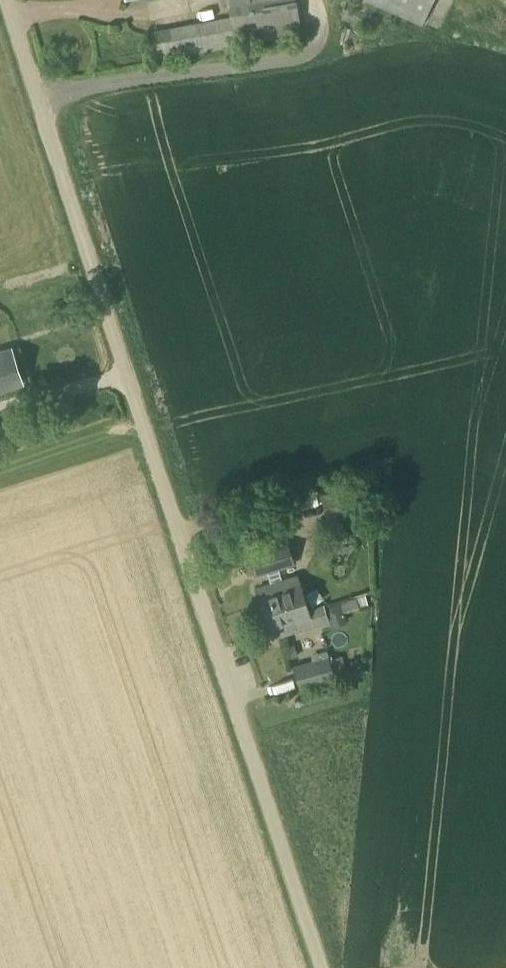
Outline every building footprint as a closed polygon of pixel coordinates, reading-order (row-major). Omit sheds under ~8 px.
[(301,34),(295,0),(223,0),(226,17),(149,31),(154,61),(301,34)] [(432,0),(362,0),(421,26),(432,0)] [(20,386),(9,349),(0,352),(0,392),(20,386)] [(255,578),(293,565),(286,542),(247,554),(255,578)] [(285,612),(304,606),(295,577),(255,590),(260,605),(276,600),(278,605),(282,604),(285,612)] [(306,610),(304,606),(285,612),(282,604),(278,605),(276,600),(260,605),(269,632),(279,629),(282,636),(328,621),(322,605),(306,610)] [(327,660),(325,651),(309,655),(311,660),(292,665),(298,690),(333,680),(332,675),(341,672),(337,657),(327,660)]
